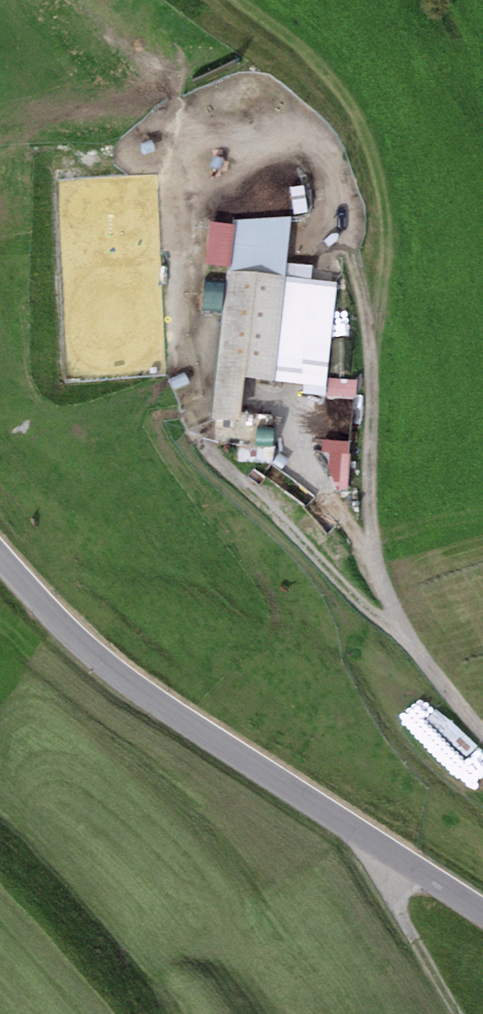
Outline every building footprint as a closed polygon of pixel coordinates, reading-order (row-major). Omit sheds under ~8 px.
[(232,268),(232,272),(284,278),(291,217),(238,219),(237,229),(232,268)] [(205,265),(232,268),(237,229),(210,225),(205,265)] [(327,378),(337,283),(284,278),(232,272),(228,272),(213,419),(241,422),(246,379),(326,388),(327,378)] [(327,378),(326,388),(325,396),(355,399),(357,382),(327,378)] [(353,448),(332,446),(328,482),(350,484),(353,448)]
